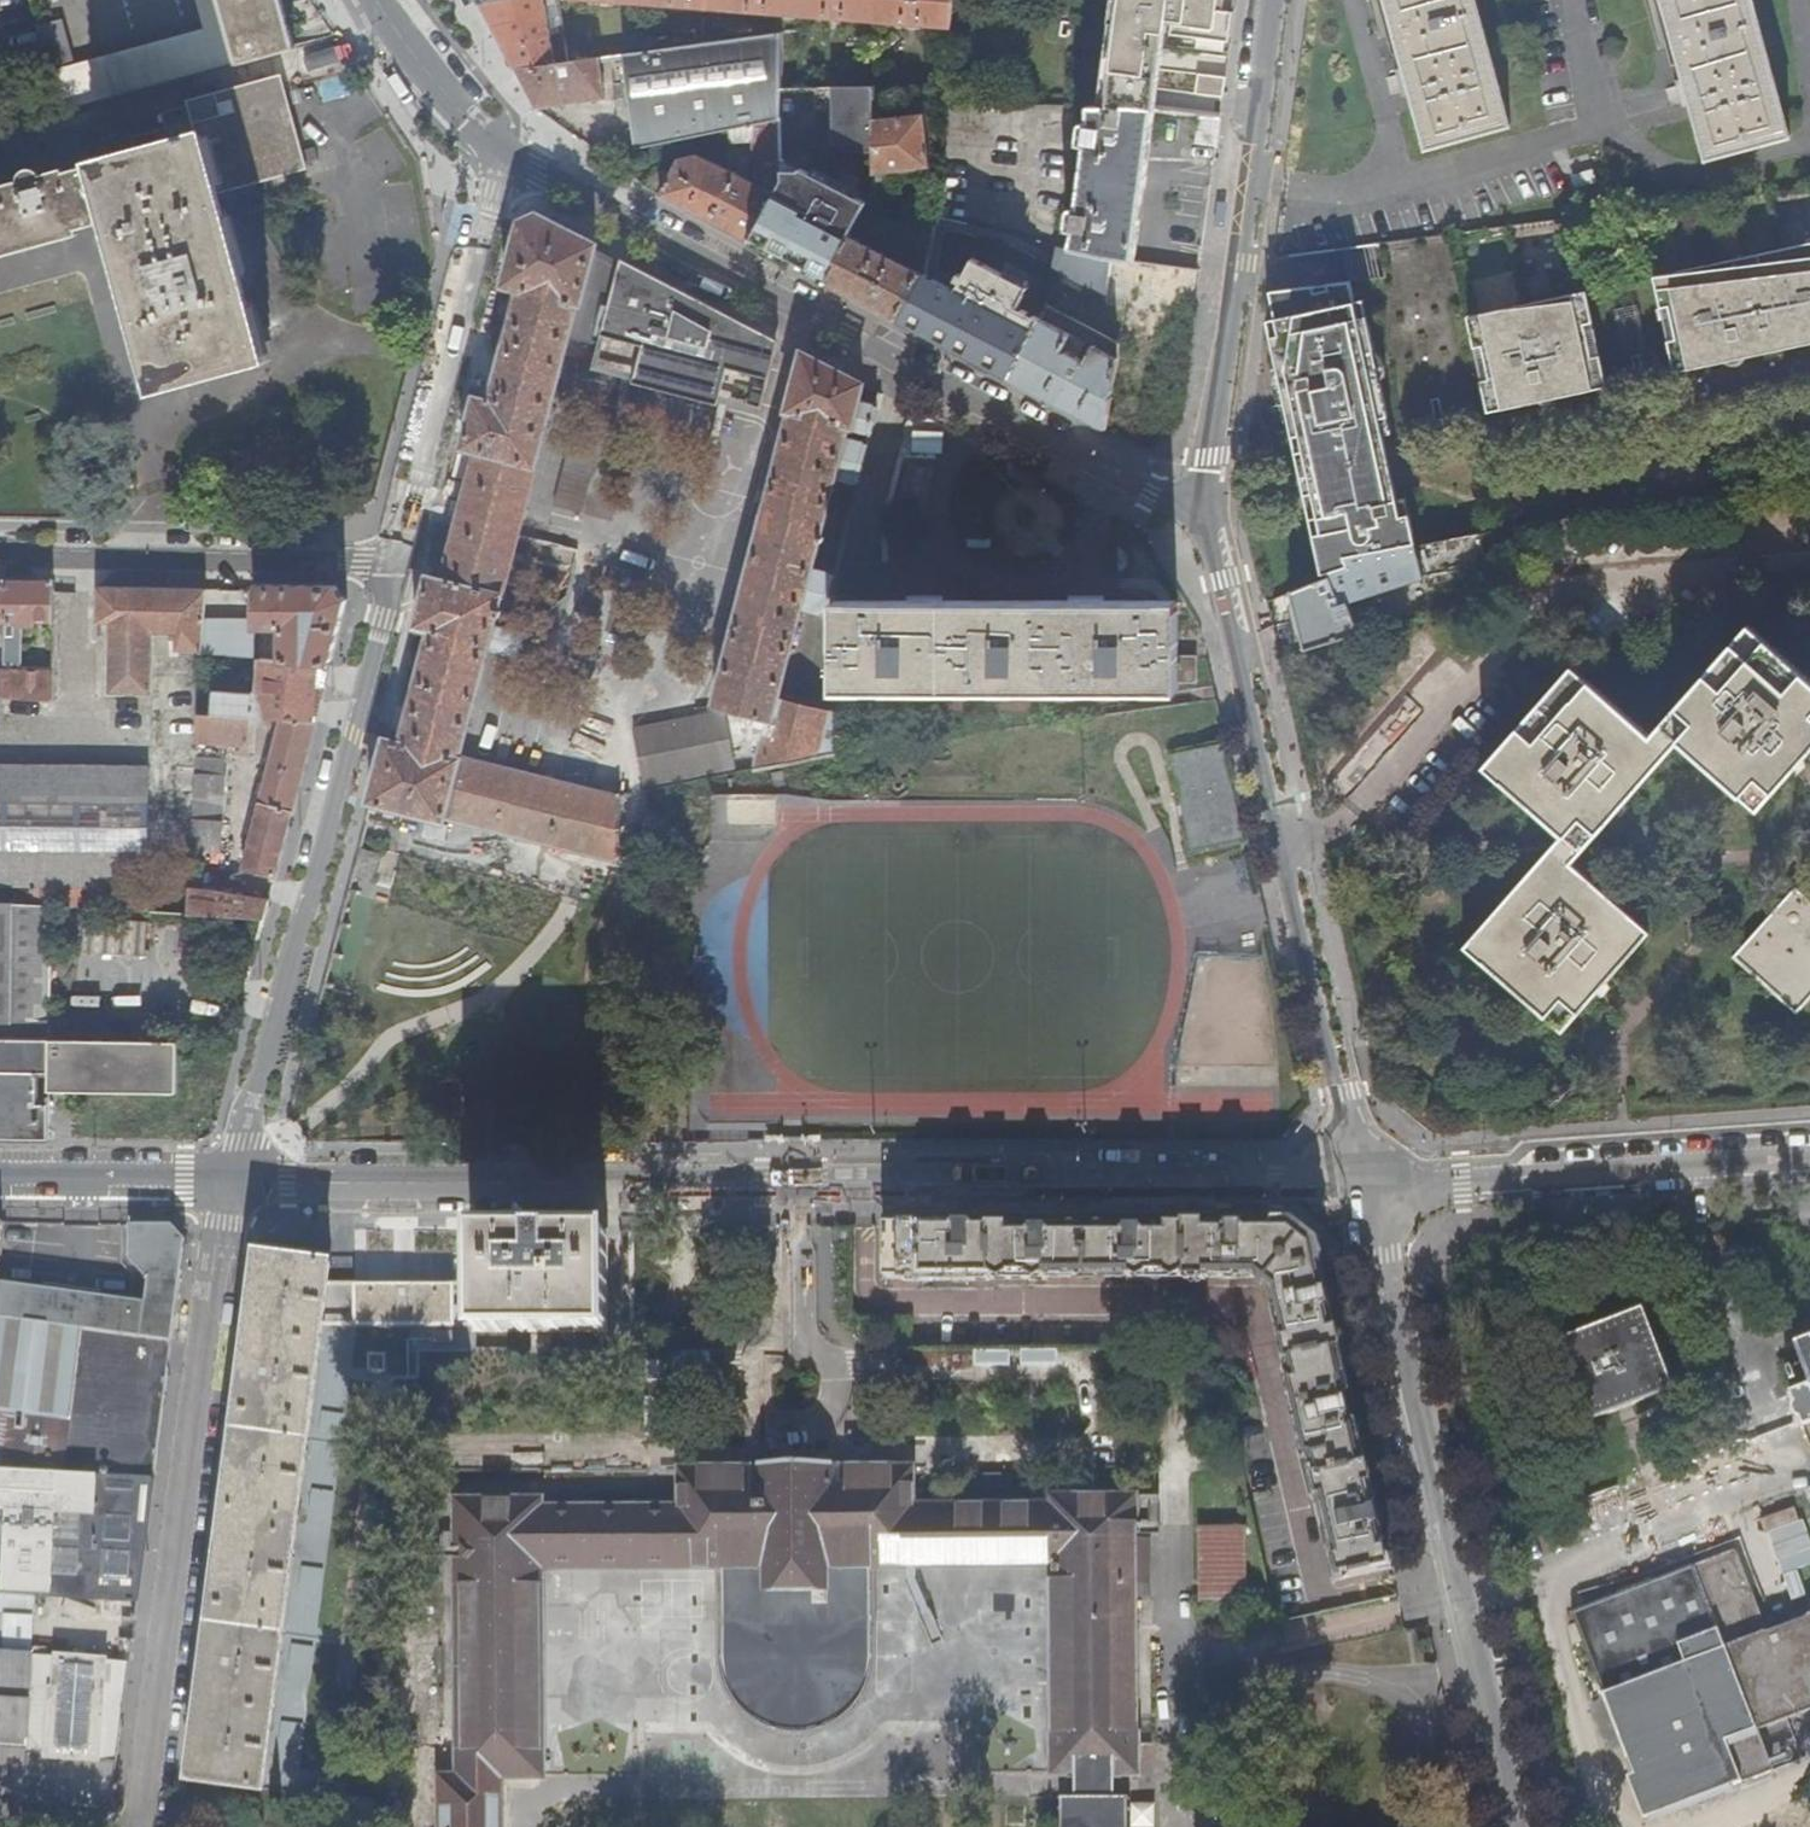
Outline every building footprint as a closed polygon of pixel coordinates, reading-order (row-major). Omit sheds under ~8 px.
[(89,61),(100,102),(239,64),(221,0),(193,0),(201,30),(89,61)] [(239,64),(293,49),(280,0),(221,0),(239,64)] [(516,71),(556,66),(544,0),(496,0),(481,3),(506,52),(516,71)] [(722,10),(723,0),(645,0),(645,4),(722,10)] [(799,15),(800,0),(723,0),(722,10),(799,15)] [(877,21),(878,0),(800,0),(799,15),(877,21)] [(877,21),(951,28),(953,0),(878,0),(877,21)] [(1108,107),(1137,107),(1155,110),(1162,60),(1165,34),(1230,43),(1234,13),(1224,12),(1225,0),(1122,0),(1108,107)] [(1235,0),(1225,0),(1224,12),(1234,13),(1235,0)] [(1395,46),(1423,150),(1508,127),(1473,0),(1383,0),(1395,46)] [(1680,79),(1684,93),(1702,161),(1788,139),(1751,0),(1659,0),(1680,79)] [(782,34),(625,56),(637,148),(728,130),(782,120),(782,90),(782,34)] [(606,100),(600,60),(556,66),(516,71),(536,110),(606,100)] [(61,112),(99,102),(89,65),(50,75),(61,112)] [(1222,100),(1225,80),(1197,77),(1194,96),(1222,100)] [(279,82),(161,114),(170,144),(41,180),(36,173),(32,168),(30,168),(26,169),(23,172),(21,185),(0,190),(0,250),(116,218),(163,382),(263,354),(227,219),(219,188),(302,165),(290,122),(279,82)] [(809,165),(824,165),(824,88),(808,89),(809,165)] [(824,88),(824,165),(873,164),(873,119),(873,98),(873,88),(824,88)] [(781,178),(776,188),(809,188),(809,165),(808,89),(782,90),(782,120),(781,178)] [(1145,184),(1155,110),(1137,107),(1108,107),(1089,107),(1087,125),(1081,125),(1078,146),(1084,148),(1076,210),(1069,210),(1067,232),(1072,232),(1071,247),(1113,256),(1134,260),(1145,184)] [(873,164),(873,174),(929,168),(924,114),(873,119),(873,164)] [(1216,143),(1220,118),(1203,116),(1200,142),(1216,143)] [(750,244),(772,195),(776,188),(781,178),(782,120),(728,130),(731,144),(754,140),(756,184),(696,155),(681,159),(676,169),(660,197),(695,216),(750,244)] [(824,194),(873,193),(873,174),(873,164),(824,165),(824,194)] [(641,183),(660,197),(676,169),(641,183)] [(776,258),(802,271),(826,224),(772,195),(750,244),(776,258)] [(380,770),(371,802),(445,821),(446,816),(623,860),(624,798),(463,758),(491,647),(520,654),(525,636),(496,628),(499,617),(506,619),(507,612),(501,610),(570,339),(601,346),(595,374),(757,411),(758,408),(764,410),(774,369),(770,368),(776,341),(700,302),(698,304),(677,294),(678,291),(597,249),(599,245),(571,231),(541,216),(521,223),(505,286),(521,290),(492,402),(477,398),(470,422),(463,449),(479,453),(446,581),(430,576),(416,629),(432,633),(403,743),(387,739),(380,770)] [(900,322),(920,333),(928,318),(951,326),(966,224),(934,217),(923,274),(900,322)] [(854,299),(900,322),(923,274),(864,242),(871,228),(858,222),(827,285),(854,299)] [(1762,254),(1764,263),(1750,266),(1735,269),(1733,261),(1705,267),(1655,278),(1662,310),(1669,308),(1673,324),(1677,341),(1669,343),(1676,374),(1753,358),(1784,351),(1782,343),(1798,339),(1800,347),(1809,345),(1809,244),(1762,254)] [(1764,263),(1762,254),(1748,257),(1750,266),(1764,263)] [(1750,266),(1748,257),(1733,261),(1735,269),(1750,266)] [(1360,318),(1357,301),(1353,280),(1272,292),(1274,303),(1281,336),(1273,337),(1294,438),(1303,436),(1306,453),(1326,448),(1329,456),(1348,458),(1360,454),(1368,448),(1367,439),(1384,436),(1381,418),(1389,417),(1368,317),(1360,318)] [(698,304),(700,302),(678,291),(677,294),(698,304)] [(1608,389),(1601,357),(1593,358),(1590,342),(1586,325),(1594,324),(1587,292),(1518,308),(1469,318),(1476,349),(1484,348),(1487,365),(1491,381),(1483,383),(1490,414),(1608,389)] [(1364,300),(1357,301),(1360,318),(1368,317),(1364,300)] [(1281,336),(1274,303),(1269,321),(1273,337),(1281,336)] [(1666,326),(1673,324),(1669,308),(1662,310),(1666,326)] [(1055,402),(1105,428),(1111,396),(1117,359),(1092,347),(1083,364),(1077,358),(1071,354),(1074,348),(1068,345),(1072,336),(1041,319),(1011,380),(1055,402)] [(1586,325),(1590,342),(1597,340),(1594,324),(1586,325)] [(1666,326),(1669,343),(1677,341),(1673,324),(1666,326)] [(1068,345),(1074,348),(1082,352),(1086,344),(1072,336),(1068,345)] [(1784,351),(1800,347),(1798,339),(1782,343),(1784,351)] [(1593,358),(1601,357),(1597,340),(1590,342),(1593,358)] [(1480,366),(1487,365),(1484,348),(1476,349),(1480,366)] [(717,705),(772,718),(775,718),(780,701),(805,606),(814,570),(839,476),(863,482),(872,447),(848,441),(852,427),(875,433),(882,409),(861,404),(865,385),(806,354),(805,357),(791,411),(793,411),(717,705)] [(1480,366),(1483,383),(1491,381),(1487,365),(1480,366)] [(1393,434),(1389,417),(1381,418),(1384,436),(1393,434)] [(910,452),(939,452),(939,434),(910,434),(910,452)] [(1303,436),(1294,438),(1298,455),(1306,453),(1303,436)] [(1388,454),(1384,436),(1367,439),(1368,448),(1360,454),(1348,458),(1329,456),(1326,448),(1306,453),(1310,472),(1388,454)] [(1391,467),(1388,454),(1310,472),(1313,484),(1317,501),(1395,483),(1391,467)] [(1664,464),(1663,458),(1652,461),(1653,466),(1664,464)] [(549,497),(573,512),(593,480),(569,465),(549,497)] [(1051,482),(1019,466),(1023,483),(1044,493),(1051,482)] [(910,504),(939,480),(930,469),(901,494),(910,504)] [(1344,512),(1399,500),(1395,483),(1317,501),(1319,513),(1337,509),(1344,512)] [(1402,518),(1411,516),(1407,499),(1399,500),(1402,518)] [(1315,539),(1324,578),(1350,568),(1348,560),(1417,546),(1411,516),(1402,518),(1399,500),(1344,512),(1337,509),(1319,513),(1321,520),(1324,537),(1315,539)] [(1312,522),(1315,539),(1324,537),(1321,520),(1312,522)] [(1324,578),(1292,590),(1300,624),(1305,625),(1347,612),(1352,607),(1350,600),(1424,577),(1486,564),(1480,534),(1417,546),(1348,560),(1350,568),(1324,578)] [(814,570),(805,606),(823,610),(822,615),(827,615),(837,576),(814,570)] [(51,624),(51,586),(51,580),(4,580),(3,623),(3,672),(2,700),(50,703),(51,667),(19,665),(20,627),(32,627),(32,624),(51,624)] [(264,584),(254,584),(254,620),(203,620),(201,650),(201,654),(253,659),(255,629),(281,630),(279,661),(330,665),(347,600),(335,585),(264,584)] [(201,650),(203,620),(205,589),(96,587),(95,622),(102,622),(109,622),(109,636),(108,692),(151,693),(151,633),(171,633),(177,633),(177,649),(201,650)] [(642,600),(608,592),(595,641),(630,650),(642,600)] [(1207,685),(1207,660),(1189,661),(1190,606),(1077,606),(908,607),(836,607),(836,654),(832,654),(832,671),(837,672),(837,691),(1188,691),(1188,685),(1207,685)] [(1300,624),(1306,648),(1358,634),(1352,607),(1347,612),(1305,625),(1300,624)] [(1746,627),(1659,726),(1756,811),(1790,773),(1798,764),(1809,750),(1809,683),(1746,627)] [(323,693),(330,665),(279,661),(259,659),(257,693),(253,697),(212,695),(211,715),(248,717),(254,718),(279,720),(315,722),(323,693)] [(1649,738),(1569,669),(1523,722),(1482,768),(1560,837),(1580,855),(1668,754),(1649,738)] [(759,771),(846,754),(841,716),(780,701),(775,718),(772,718),(759,771)] [(211,715),(196,714),(195,724),(194,742),(245,745),(248,717),(211,715)] [(251,746),(254,718),(248,717),(245,745),(251,746)] [(312,736),(315,722),(279,720),(260,797),(252,796),(251,802),(259,804),(253,827),(240,824),(233,853),(234,859),(238,864),(244,867),(244,871),(275,878),(286,833),(288,828),(301,777),(312,736)] [(1171,758),(1182,805),(1190,803),(1193,817),(1185,819),(1192,851),(1244,840),(1237,807),(1229,809),(1227,802),(1225,795),(1233,793),(1223,746),(1171,758)] [(224,760),(194,759),(193,768),(193,775),(193,786),(192,793),(191,819),(190,850),(222,851),(226,770),(223,769),(224,760)] [(147,913),(148,768),(0,766),(0,903),(30,905),(51,907),(147,913)] [(193,786),(193,775),(175,774),(175,785),(193,786)] [(176,818),(191,819),(192,793),(177,792),(176,818)] [(1237,807),(1233,793),(1225,795),(1227,802),(1229,809),(1237,807)] [(710,823),(774,825),(775,796),(710,795),(710,823)] [(1190,803),(1182,805),(1185,819),(1193,817),(1190,803)] [(1550,849),(1463,948),(1558,1035),(1595,994),(1602,985),(1646,936),(1572,869),(1550,849)] [(266,910),(269,901),(198,891),(199,883),(189,882),(188,915),(264,920),(266,910)] [(1809,992),(1809,907),(1790,889),(1727,958),(1790,1015),(1809,992)] [(48,1141),(48,1105),(37,1105),(37,1098),(37,1075),(49,1075),(49,1040),(51,907),(30,905),(0,903),(0,1140),(48,1141)] [(145,958),(147,923),(84,920),(82,954),(145,958)] [(1271,955),(1189,955),(1189,1045),(1271,1045),(1271,955)] [(179,1041),(49,1040),(49,1075),(48,1092),(73,1092),(178,1093),(179,1041)] [(1293,1225),(1185,1226),(1184,1232),(1143,1232),(1143,1230),(1117,1230),(1117,1232),(1060,1232),(1060,1230),(1032,1230),(1032,1232),(991,1232),(991,1226),(886,1226),(885,1283),(888,1283),(888,1279),(903,1279),(903,1281),(972,1281),(991,1281),(991,1279),(1040,1279),(1047,1279),(1047,1276),(1129,1276),(1129,1279),(1138,1279),(1183,1279),(1184,1280),(1206,1280),(1206,1277),(1231,1277),(1257,1277),(1274,1293),(1278,1311),(1285,1341),(1283,1342),(1288,1362),(1290,1362),(1294,1378),(1287,1380),(1297,1421),(1306,1461),(1313,1460),(1317,1476),(1314,1477),(1319,1498),(1322,1498),(1331,1539),(1335,1559),(1332,1559),(1336,1582),(1391,1570),(1367,1466),(1363,1467),(1354,1427),(1351,1428),(1343,1391),(1345,1391),(1336,1351),(1340,1351),(1316,1244),(1293,1225)] [(163,1226),(129,1226),(129,1260),(148,1282),(146,1302),(129,1300),(128,1307),(13,1291),(14,1285),(0,1284),(0,1472),(55,1475),(153,1480),(184,1247),(163,1226)] [(418,1378),(418,1352),(476,1351),(476,1349),(476,1333),(608,1332),(607,1231),(550,1231),(550,1228),(532,1228),(532,1231),(474,1231),(474,1245),(475,1284),(329,1284),(330,1264),(257,1255),(210,1623),(188,1782),(263,1792),(335,1802),(338,1783),(391,1378),(418,1378)] [(1672,1389),(1640,1308),(1560,1339),(1592,1420),(1672,1389)] [(1794,1337),(1809,1378),(1809,1330),(1794,1337)] [(500,1779),(544,1779),(544,1732),(543,1590),(543,1570),(588,1570),(680,1569),(706,1570),(720,1569),(720,1580),(720,1586),(721,1611),(721,1618),(721,1654),(721,1664),(723,1674),(727,1687),(734,1701),(739,1707),(745,1713),(754,1720),(766,1727),(772,1729),(776,1730),(782,1731),(793,1733),(804,1733),(815,1731),(817,1731),(824,1728),(828,1727),(841,1719),(848,1713),(853,1708),(858,1702),(864,1693),(868,1684),(871,1674),(872,1664),(872,1655),(873,1619),(873,1612),(873,1587),(873,1581),(873,1568),(889,1568),(915,1568),(1049,1568),(1050,1583),(1051,1714),(1051,1776),(1067,1776),(1067,1800),(1060,1800),(1060,1826),(1130,1826),(1129,1800),(1122,1799),(1122,1775),(1138,1775),(1138,1714),(1137,1583),(1136,1526),(1136,1496),(1103,1496),(1075,1496),(1050,1496),(1050,1504),(1043,1504),(1039,1502),(1015,1502),(1010,1505),(997,1505),(993,1503),(969,1502),(965,1505),(952,1506),(947,1503),(925,1503),(920,1506),(915,1506),(914,1468),(872,1468),(841,1468),(840,1464),(753,1464),(752,1468),(719,1468),(679,1469),(680,1494),(680,1507),(675,1507),(668,1504),(647,1504),(642,1507),(629,1507),(626,1505),(599,1505),(594,1507),(584,1507),(576,1505),(552,1505),(548,1507),(543,1508),(543,1499),(505,1499),(477,1499),(456,1499),(456,1589),(457,1733),(457,1776),(439,1776),(439,1787),(439,1826),(501,1826),(500,1779)] [(153,1480),(55,1475),(0,1472),(0,1594),(138,1601),(153,1480)] [(1211,1579),(1245,1579),(1244,1533),(1210,1532),(1211,1579)] [(1767,1627),(1735,1548),(1572,1614),(1652,1817),(1774,1768),(1760,1729),(1809,1709),(1809,1610),(1767,1627)] [(138,1601),(0,1594),(0,1610),(3,1610),(36,1612),(136,1619),(138,1601)] [(30,1656),(33,1656),(36,1612),(3,1610),(0,1610),(0,1653),(30,1656)] [(20,1802),(24,1756),(30,1656),(0,1653),(0,1801),(20,1802)] [(100,1761),(117,1763),(128,1675),(129,1663),(34,1656),(26,1756),(56,1758),(100,1761)] [(24,1756),(20,1802),(99,1808),(112,1796),(117,1763),(100,1761),(56,1758),(26,1756),(24,1756)]
